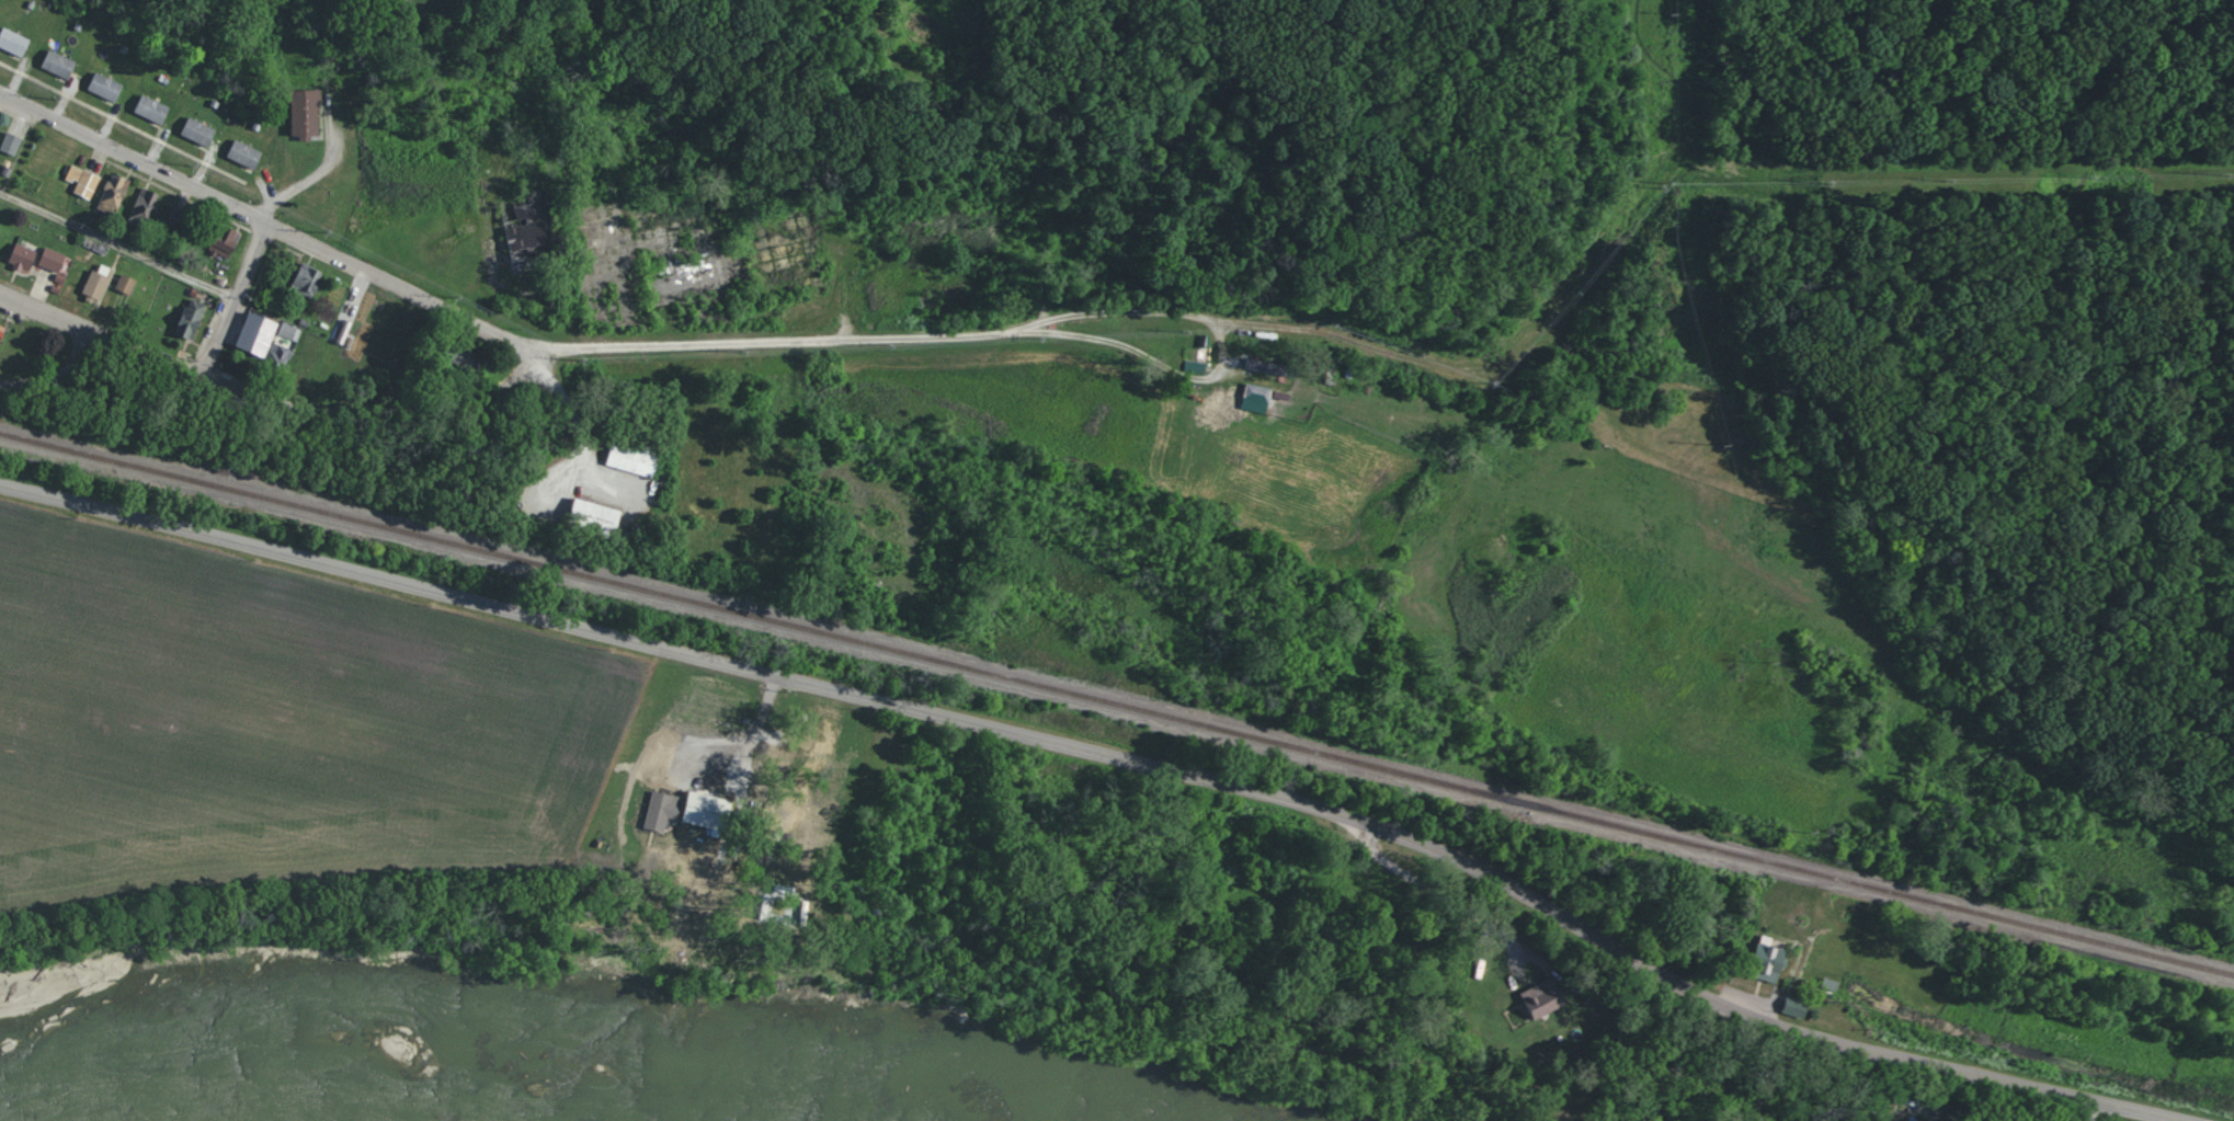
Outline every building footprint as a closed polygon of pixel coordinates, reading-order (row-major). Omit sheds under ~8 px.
[(35,42),(7,30),(0,46),(0,52),(26,64),(35,42)] [(77,84),(86,62),(57,50),(48,72),(77,84)] [(122,106),(132,84),(102,72),(93,94),(122,106)] [(315,91),(284,90),(283,138),(311,138),(311,103),(315,103),(315,91)] [(164,127),(174,105),(146,93),(136,115),(164,127)] [(296,99),(328,96),(331,134),(298,136),(296,99)] [(214,152),(224,130),(194,118),(185,140),(214,152)] [(11,157),(17,138),(1,133),(0,137),(0,153),(11,157)] [(7,151),(19,156),(26,137),(13,133),(7,151)] [(257,174),(266,152),(237,140),(228,162),(257,174)] [(78,167),(106,178),(96,203),(68,192),(78,167)] [(105,174),(96,204),(114,210),(123,180),(105,174)] [(116,183),(140,193),(129,218),(105,209),(116,183)] [(156,194),(136,187),(125,215),(145,223),(156,194)] [(510,252),(559,240),(556,227),(550,229),(541,193),(510,201),(514,220),(503,222),(510,252)] [(145,198),(169,207),(159,233),(135,224),(145,198)] [(225,259),(235,233),(206,223),(197,249),(225,259)] [(22,240),(46,250),(36,275),(12,265),(22,240)] [(219,240),(243,249),(237,268),(212,260),(219,240)] [(53,250),(78,259),(70,278),(46,270),(53,250)] [(98,271),(91,269),(81,295),(101,302),(110,276),(108,275),(111,267),(101,263),(98,271)] [(298,272),(322,282),(312,307),(288,297),(298,272)] [(100,273),(124,283),(114,308),(90,298),(100,273)] [(115,288),(131,295),(137,280),(121,273),(115,288)] [(189,308),(213,317),(203,343),(179,333),(189,308)] [(240,354),(287,374),(303,340),(254,319),(240,354)] [(296,328),(283,323),(278,334),(292,339),(296,328)] [(26,338),(0,326),(0,352),(18,359),(26,338)] [(473,369),(479,354),(461,346),(454,361),(473,369)] [(1251,355),(1309,366),(1306,386),(1246,374),(1251,355)] [(1235,409),(1273,419),(1280,390),(1243,380),(1235,409)] [(608,474),(672,490),(682,449),(618,434),(608,474)] [(572,537),(635,552),(645,512),(582,496),(572,537)] [(682,820),(729,830),(736,801),(688,791),(682,820)] [(1766,939),(1805,949),(1798,979),(1758,969),(1766,939)] [(1775,949),(1742,944),(1736,977),(1765,981),(1767,967),(1772,968),(1775,949)] [(1526,998),(1561,976),(1577,1004),(1542,1026),(1526,998)] [(1833,982),(1818,978),(1816,988),(1831,991),(1833,982)]
